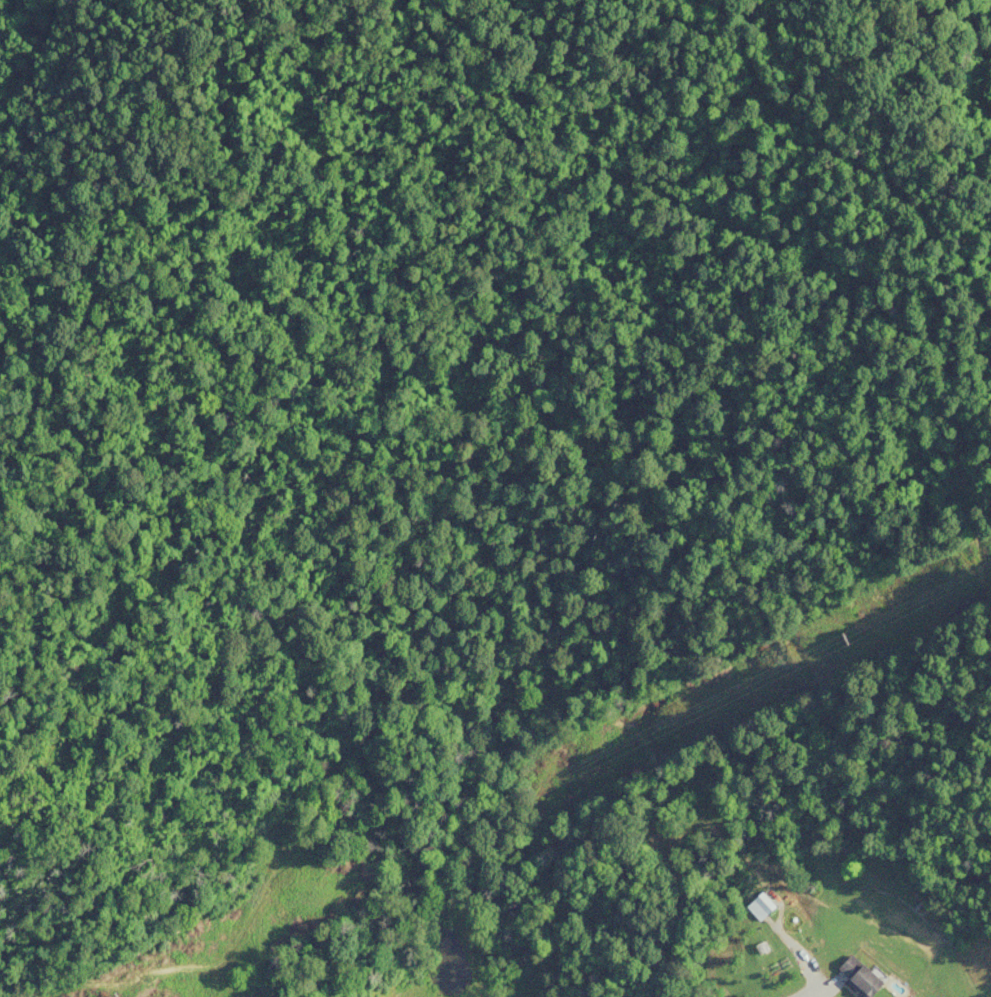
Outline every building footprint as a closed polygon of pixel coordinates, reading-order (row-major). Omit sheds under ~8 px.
[(739,907),(755,921),(766,909),(750,895),(739,907)] [(879,984),(883,989),(891,982),(874,962),(864,971),(847,952),(830,967),(856,996),(864,996),(879,984)]
